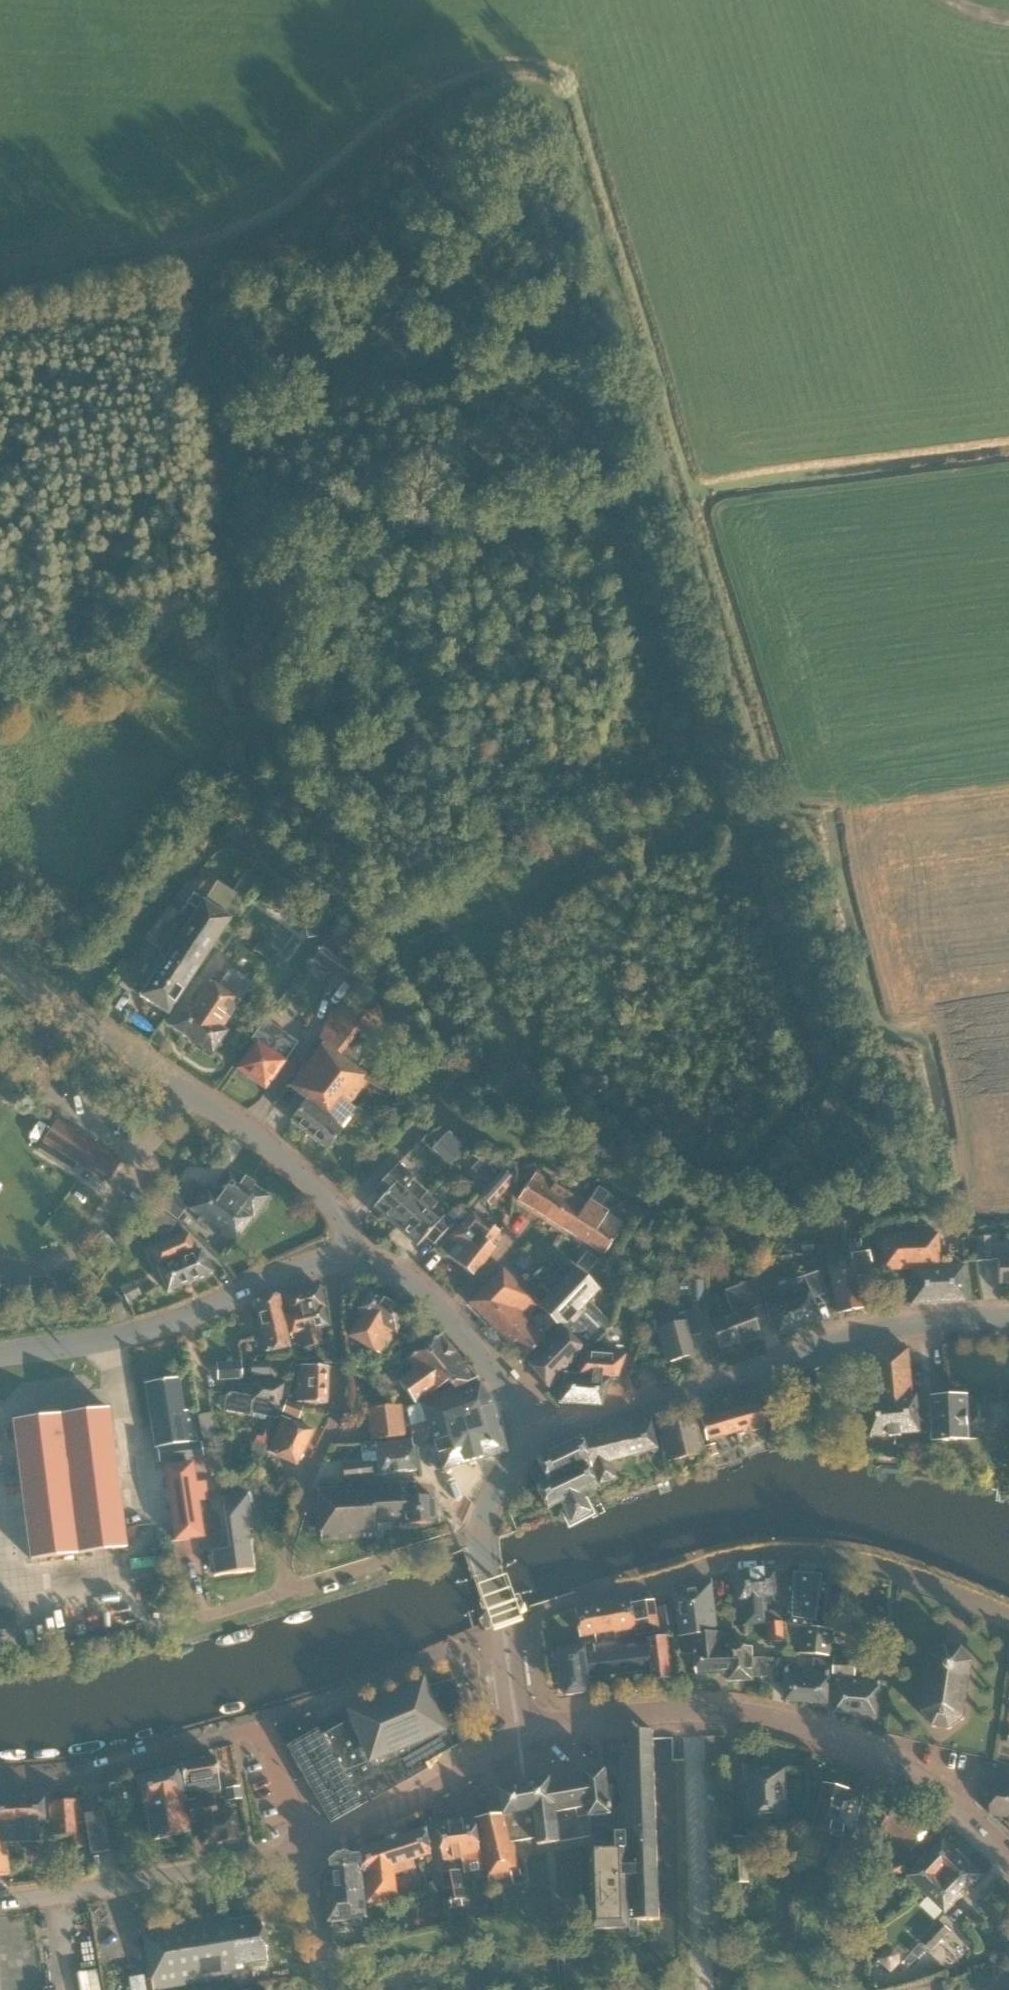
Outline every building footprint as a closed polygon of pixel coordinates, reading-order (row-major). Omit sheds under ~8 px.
[(165,957),(139,997),(167,1016),(230,920),(244,899),(256,881),(245,874),(230,897),(233,898),(222,915),(201,901),(192,895),(179,915),(182,917),(158,953),(165,957)] [(315,926),(305,931),(309,940),(319,936),(315,926)] [(361,951),(332,931),(310,963),(340,982),(354,962),(353,962),(361,951)] [(235,965),(223,981),(243,996),(255,980),(235,965)] [(239,1002),(216,987),(209,982),(191,1010),(185,1006),(171,1028),(211,1055),(226,1033),(220,1030),(239,1002)] [(370,1016),(353,1003),(324,1043),(322,1042),(288,1087),(306,1101),(290,1122),(327,1151),(341,1131),(337,1127),(351,1110),(347,1107),(369,1079),(340,1056),(370,1016)] [(254,1047),(237,1070),(264,1089),(297,1044),(282,1033),(280,1036),(263,1023),(248,1043),(254,1047)] [(121,1161),(56,1120),(42,1142),(107,1183),(121,1161)] [(448,1132),(437,1144),(456,1160),(470,1145),(462,1137),(458,1142),(448,1132)] [(417,1203),(417,1202),(403,1189),(413,1178),(398,1164),(392,1170),(373,1191),(382,1198),(373,1208),(395,1227),(417,1203)] [(515,1165),(508,1164),(478,1197),(489,1207),(513,1180),(515,1165)] [(268,1198),(226,1169),(211,1190),(206,1186),(189,1210),(235,1241),(251,1219),(253,1220),(268,1198)] [(586,1204),(585,1204),(534,1172),(517,1200),(564,1230),(576,1210),(581,1212),(582,1210),(586,1204)] [(157,1206),(171,1216),(177,1220),(178,1219),(189,1204),(169,1190),(157,1206)] [(417,1203),(395,1227),(416,1247),(425,1238),(433,1245),(452,1224),(443,1216),(438,1222),(428,1212),(436,1204),(425,1194),(417,1202),(417,1203)] [(576,1210),(564,1230),(603,1254),(622,1224),(605,1213),(606,1212),(587,1200),(585,1204),(586,1204),(582,1210),(581,1212),(576,1210)] [(168,1235),(175,1225),(156,1210),(148,1220),(168,1235)] [(485,1224),(471,1214),(462,1223),(465,1225),(449,1244),(454,1248),(447,1256),(472,1277),(494,1249),(490,1245),(499,1232),(485,1224)] [(200,1250),(196,1252),(188,1234),(149,1251),(167,1293),(211,1274),(200,1250)] [(938,1267),(936,1234),(879,1238),(881,1272),(908,1270),(910,1306),(963,1303),(962,1266),(938,1267)] [(991,1261),(989,1237),(975,1238),(976,1261),(991,1261)] [(873,1274),(868,1252),(849,1255),(850,1262),(827,1267),(837,1314),(861,1309),(854,1278),(873,1274)] [(596,1262),(587,1254),(576,1266),(585,1274),(596,1262)] [(996,1259),(997,1285),(1008,1284),(1008,1258),(996,1259)] [(560,1327),(526,1363),(548,1390),(584,1351),(594,1340),(609,1324),(587,1302),(597,1291),(573,1268),(536,1307),(540,1310),(529,1322),(543,1336),(554,1324),(565,1324),(567,1322),(577,1333),(572,1339),(560,1327)] [(512,1304),(524,1292),(502,1269),(468,1303),(502,1338),(517,1324),(509,1316),(517,1309),(512,1304)] [(826,1294),(817,1271),(802,1277),(804,1284),(762,1300),(776,1336),(819,1320),(811,1300),(826,1294)] [(0,1276),(0,1298),(27,1299),(28,1277),(0,1276)] [(703,1301),(702,1281),(688,1282),(689,1302),(703,1301)] [(760,1306),(751,1281),(723,1292),(731,1314),(708,1323),(719,1351),(737,1344),(738,1346),(759,1338),(749,1311),(760,1306)] [(138,1298),(131,1283),(120,1289),(127,1303),(138,1298)] [(324,1308),(319,1287),(284,1296),(288,1316),(285,1316),(289,1335),(299,1333),(302,1347),(321,1343),(318,1328),(326,1326),(322,1308),(324,1308)] [(406,1313),(368,1291),(356,1311),(360,1312),(348,1337),(383,1357),(397,1334),(395,1333),(406,1313)] [(517,1324),(502,1338),(523,1359),(544,1339),(527,1322),(531,1318),(528,1314),(539,1303),(532,1297),(530,1297),(524,1292),(512,1304),(517,1309),(509,1316),(517,1324)] [(288,1346),(279,1296),(254,1304),(265,1351),(288,1346)] [(699,1335),(692,1310),(671,1316),(674,1325),(658,1329),(667,1363),(692,1356),(687,1338),(699,1335)] [(445,1383),(451,1388),(474,1378),(439,1336),(405,1361),(412,1370),(396,1382),(412,1404),(445,1383)] [(912,1397),(908,1350),(874,1353),(877,1393),(877,1399),(867,1400),(870,1437),(919,1433),(916,1396),(912,1397)] [(373,1374),(382,1358),(369,1352),(360,1367),(373,1374)] [(624,1356),(585,1353),(581,1360),(576,1376),(563,1374),(558,1404),(600,1406),(608,1379),(616,1380),(617,1374),(624,1356)] [(241,1380),(239,1361),(215,1363),(216,1382),(241,1380)] [(251,1375),(269,1375),(269,1362),(251,1362),(251,1375)] [(858,1381),(856,1362),(831,1364),(833,1383),(858,1381)] [(327,1367),(298,1365),(297,1384),(291,1383),(287,1395),(296,1399),(296,1403),(326,1404),(327,1367)] [(183,1412),(178,1378),(145,1383),(154,1448),(156,1448),(195,1442),(191,1411),(183,1412)] [(475,1379),(474,1378),(451,1388),(418,1403),(430,1434),(441,1470),(505,1453),(492,1405),(475,1379)] [(223,1408),(222,1412),(248,1417),(248,1414),(277,1418),(282,1384),(254,1380),(250,1397),(226,1392),(225,1397),(224,1398),(223,1408)] [(969,1439),(967,1398),(932,1399),(934,1441),(969,1439)] [(985,1422),(984,1398),(971,1399),(971,1422),(985,1422)] [(302,1408),(285,1402),(282,1412),(299,1419),(302,1408)] [(729,1411),(736,1433),(747,1430),(748,1432),(765,1427),(757,1403),(729,1411)] [(405,1436),(401,1406),(366,1411),(370,1441),(405,1436)] [(12,1421),(30,1560),(126,1548),(108,1409),(12,1421)] [(736,1433),(729,1411),(699,1420),(705,1442),(736,1433)] [(312,1431),(281,1416),(267,1452),(296,1465),(312,1431)] [(269,1439),(274,1424),(261,1420),(256,1435),(254,1442),(250,1454),(262,1457),(265,1446),(266,1446),(269,1439)] [(702,1454),(693,1421),(660,1431),(664,1464),(702,1454)] [(627,1427),(579,1438),(593,1475),(588,1477),(594,1487),(614,1479),(609,1467),(620,1464),(619,1460),(655,1451),(649,1425),(628,1430),(627,1427)] [(778,1427),(766,1431),(770,1446),(782,1442),(778,1427)] [(579,1494),(594,1487),(588,1477),(593,1475),(579,1438),(535,1459),(545,1481),(534,1486),(546,1510),(559,1504),(569,1524),(589,1513),(579,1494)] [(412,1447),(411,1439),(373,1444),(377,1476),(415,1471),(413,1447),(412,1447)] [(202,1457),(201,1443),(157,1449),(158,1463),(161,1463),(202,1457)] [(717,1454),(714,1444),(705,1447),(708,1456),(708,1457),(712,1455),(717,1454)] [(201,1537),(189,1462),(161,1467),(173,1541),(201,1537)] [(372,1476),(370,1462),(341,1465),(343,1480),(372,1476)] [(412,1498),(411,1483),(317,1489),(320,1532),(321,1541),(375,1538),(374,1523),(401,1521),(401,1529),(417,1528),(416,1525),(434,1524),(432,1496),(412,1498)] [(248,1494),(222,1497),(229,1548),(211,1551),(214,1575),(253,1569),(248,1531),(253,1530),(248,1494)] [(829,1572),(789,1568),(787,1624),(802,1626),(799,1652),(830,1655),(833,1631),(822,1629),(829,1572)] [(780,1597),(777,1569),(738,1573),(741,1600),(743,1600),(745,1626),(768,1624),(783,1622),(781,1609),(767,1611),(766,1604),(770,1603),(770,1598),(780,1597)] [(679,1635),(718,1633),(713,1583),(673,1591),(679,1635)] [(660,1627),(655,1600),(633,1604),(632,1600),(576,1610),(580,1637),(617,1631),(617,1632),(636,1628),(638,1635),(644,1634),(644,1630),(660,1627)] [(526,1612),(523,1603),(515,1607),(518,1616),(526,1612)] [(617,1643),(620,1674),(651,1670),(652,1680),(671,1678),(667,1637),(675,1636),(672,1606),(658,1607),(662,1637),(617,1643)] [(12,1611),(0,1613),(0,1652),(16,1650),(12,1611)] [(783,1622),(768,1624),(770,1643),(785,1642),(784,1631),(783,1622)] [(723,1633),(718,1633),(679,1635),(681,1654),(695,1653),(696,1675),(728,1674),(727,1648),(723,1648),(723,1633)] [(589,1677),(620,1674),(617,1643),(594,1646),(595,1654),(586,1655),(585,1649),(559,1652),(565,1696),(591,1692),(589,1677)] [(963,1648),(945,1646),(931,1656),(922,1713),(932,1727),(950,1730),(964,1720),(973,1663),(963,1648)] [(728,1681),(753,1680),(753,1677),(767,1677),(766,1659),(754,1659),(753,1648),(727,1648),(728,1674),(728,1681)] [(829,1661),(813,1659),(813,1668),(787,1666),(787,1670),(786,1670),(786,1701),(828,1704),(829,1673),(828,1673),(828,1668),(829,1661)] [(856,1661),(835,1659),(834,1674),(839,1675),(838,1681),(837,1680),(834,1713),(877,1716),(880,1684),(879,1684),(879,1682),(854,1680),(854,1677),(856,1661)] [(468,1737),(453,1681),(421,1689),(420,1684),(351,1714),(353,1718),(321,1737),(316,1729),(286,1746),(330,1823),(360,1806),(357,1801),(368,1794),(371,1799),(426,1768),(423,1763),(468,1737)] [(475,1819),(487,1868),(491,1888),(514,1883),(513,1878),(522,1876),(515,1842),(537,1838),(538,1845),(560,1843),(560,1842),(592,1836),(591,1825),(617,1831),(617,1844),(590,1844),(593,1929),(631,1929),(630,1921),(659,1920),(653,1739),(653,1731),(630,1732),(630,1746),(623,1746),(624,1764),(617,1764),(619,1787),(608,1788),(606,1769),(584,1772),(585,1782),(553,1788),(552,1779),(498,1789),(504,1815),(475,1819)] [(220,1790),(215,1757),(180,1763),(184,1792),(199,1789),(200,1794),(220,1790)] [(182,1794),(179,1766),(135,1778),(142,1803),(143,1802),(149,1839),(188,1831),(182,1794)] [(787,1818),(785,1770),(747,1772),(750,1820),(762,1820),(762,1818),(775,1818),(775,1819),(787,1818)] [(995,1782),(990,1814),(1008,1817),(1008,1784),(995,1782)] [(850,1790),(825,1784),(814,1827),(833,1832),(832,1835),(852,1840),(863,1795),(849,1792),(850,1790)] [(228,1801),(242,1798),(239,1787),(226,1789),(228,1801)] [(0,1801),(0,1876),(8,1875),(5,1844),(37,1842),(37,1821),(43,1821),(43,1800),(0,1801)] [(76,1823),(74,1801),(51,1802),(53,1835),(83,1833),(82,1823),(76,1823)] [(216,1816),(214,1801),(188,1805),(190,1821),(198,1820),(202,1844),(224,1841),(225,1845),(233,1843),(233,1838),(236,1838),(233,1813),(216,1816)] [(930,1828),(901,1804),(882,1827),(912,1851),(930,1828)] [(109,1851),(103,1811),(83,1815),(89,1854),(109,1851)] [(487,1868),(475,1819),(438,1824),(445,1861),(463,1859),(465,1873),(487,1868)] [(431,1855),(426,1828),(363,1848),(363,1855),(354,1856),(349,1854),(346,1853),(346,1854),(340,1856),(340,1855),(338,1856),(338,1857),(333,1861),(332,1862),(333,1863),(333,1867),(335,1892),(325,1893),(329,1922),(367,1918),(366,1903),(397,1900),(397,1874),(415,1867),(413,1860),(431,1855)] [(750,1883),(748,1837),(729,1838),(731,1884),(750,1883)] [(842,1859),(859,1863),(864,1844),(847,1839),(842,1859)] [(924,1893),(960,1856),(943,1839),(907,1877),(924,1893)] [(124,1854),(122,1858),(124,1863),(129,1865),(133,1863),(135,1858),(133,1854),(129,1852),(124,1854)] [(981,1876),(960,1856),(924,1893),(945,1914),(981,1876)] [(905,1876),(901,1863),(879,1868),(882,1882),(905,1876)] [(465,1898),(461,1870),(442,1873),(447,1901),(465,1898)] [(434,1896),(440,1893),(434,1881),(428,1884),(434,1896)] [(226,1911),(184,1917),(159,1922),(141,1925),(153,1989),(154,1989),(232,1976),(231,1970),(242,1968),(242,1964),(265,1961),(259,1917),(227,1921),(226,1911)] [(950,1931),(940,1922),(921,1943),(931,1952),(950,1931)] [(965,1959),(972,1947),(961,1940),(953,1952),(965,1959)] [(902,1956),(896,1950),(887,1950),(877,1960),(892,1974),(901,1964),(902,1956)]
